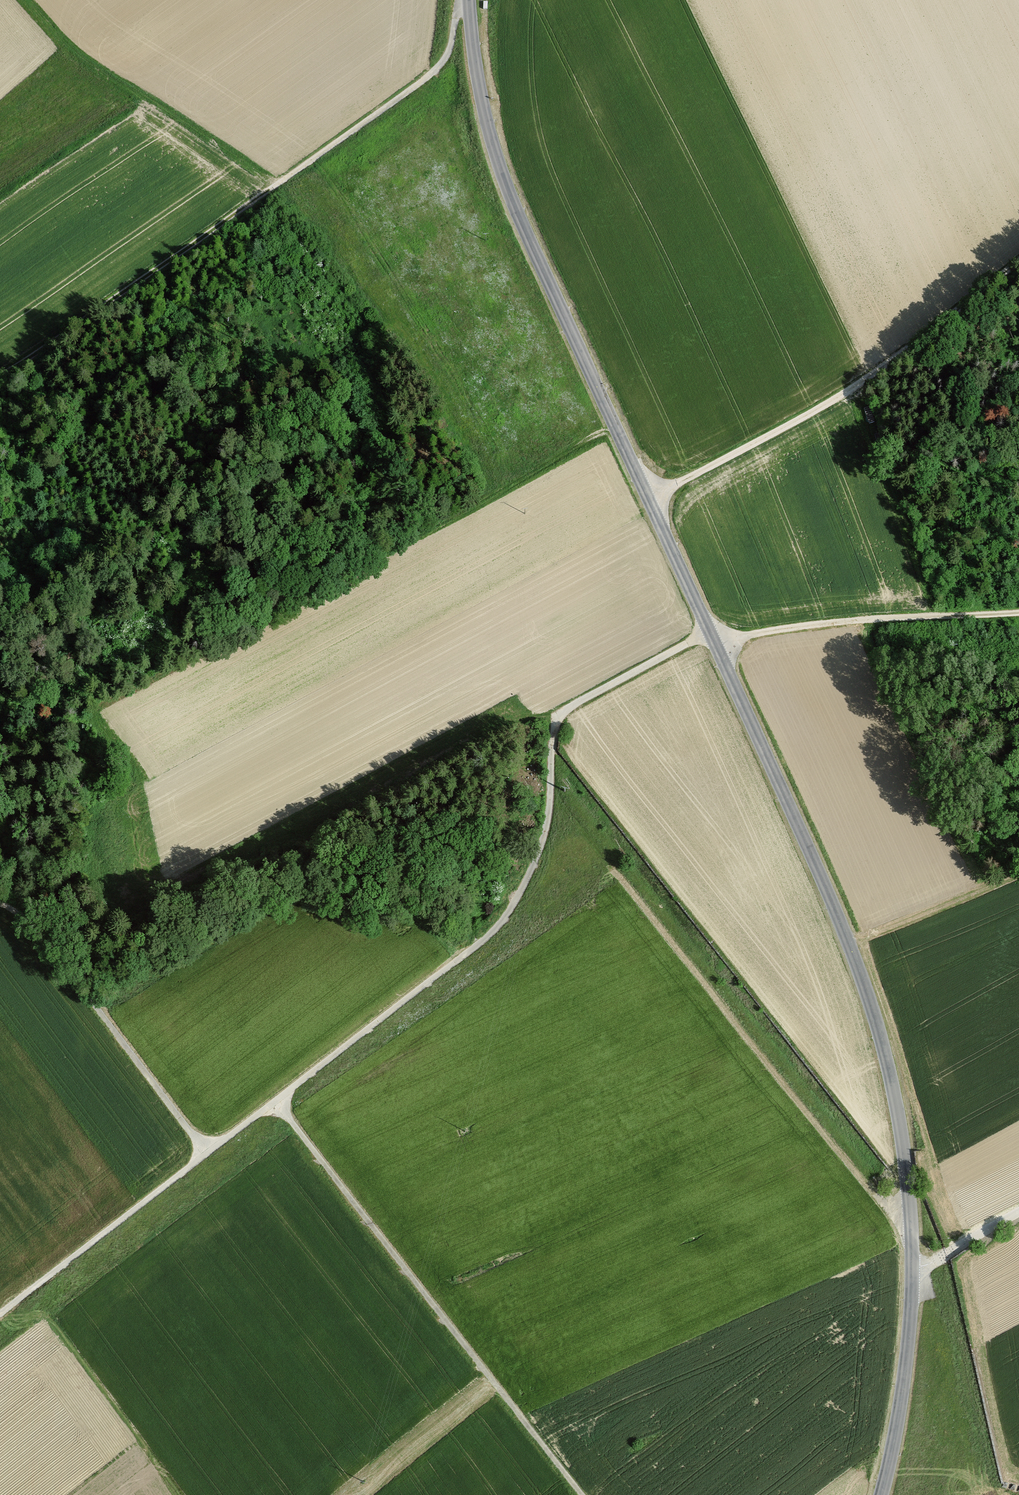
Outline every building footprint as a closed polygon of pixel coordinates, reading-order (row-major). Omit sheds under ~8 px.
[(864,1159),(870,1168),(876,1164),(870,1155),(864,1159)]
